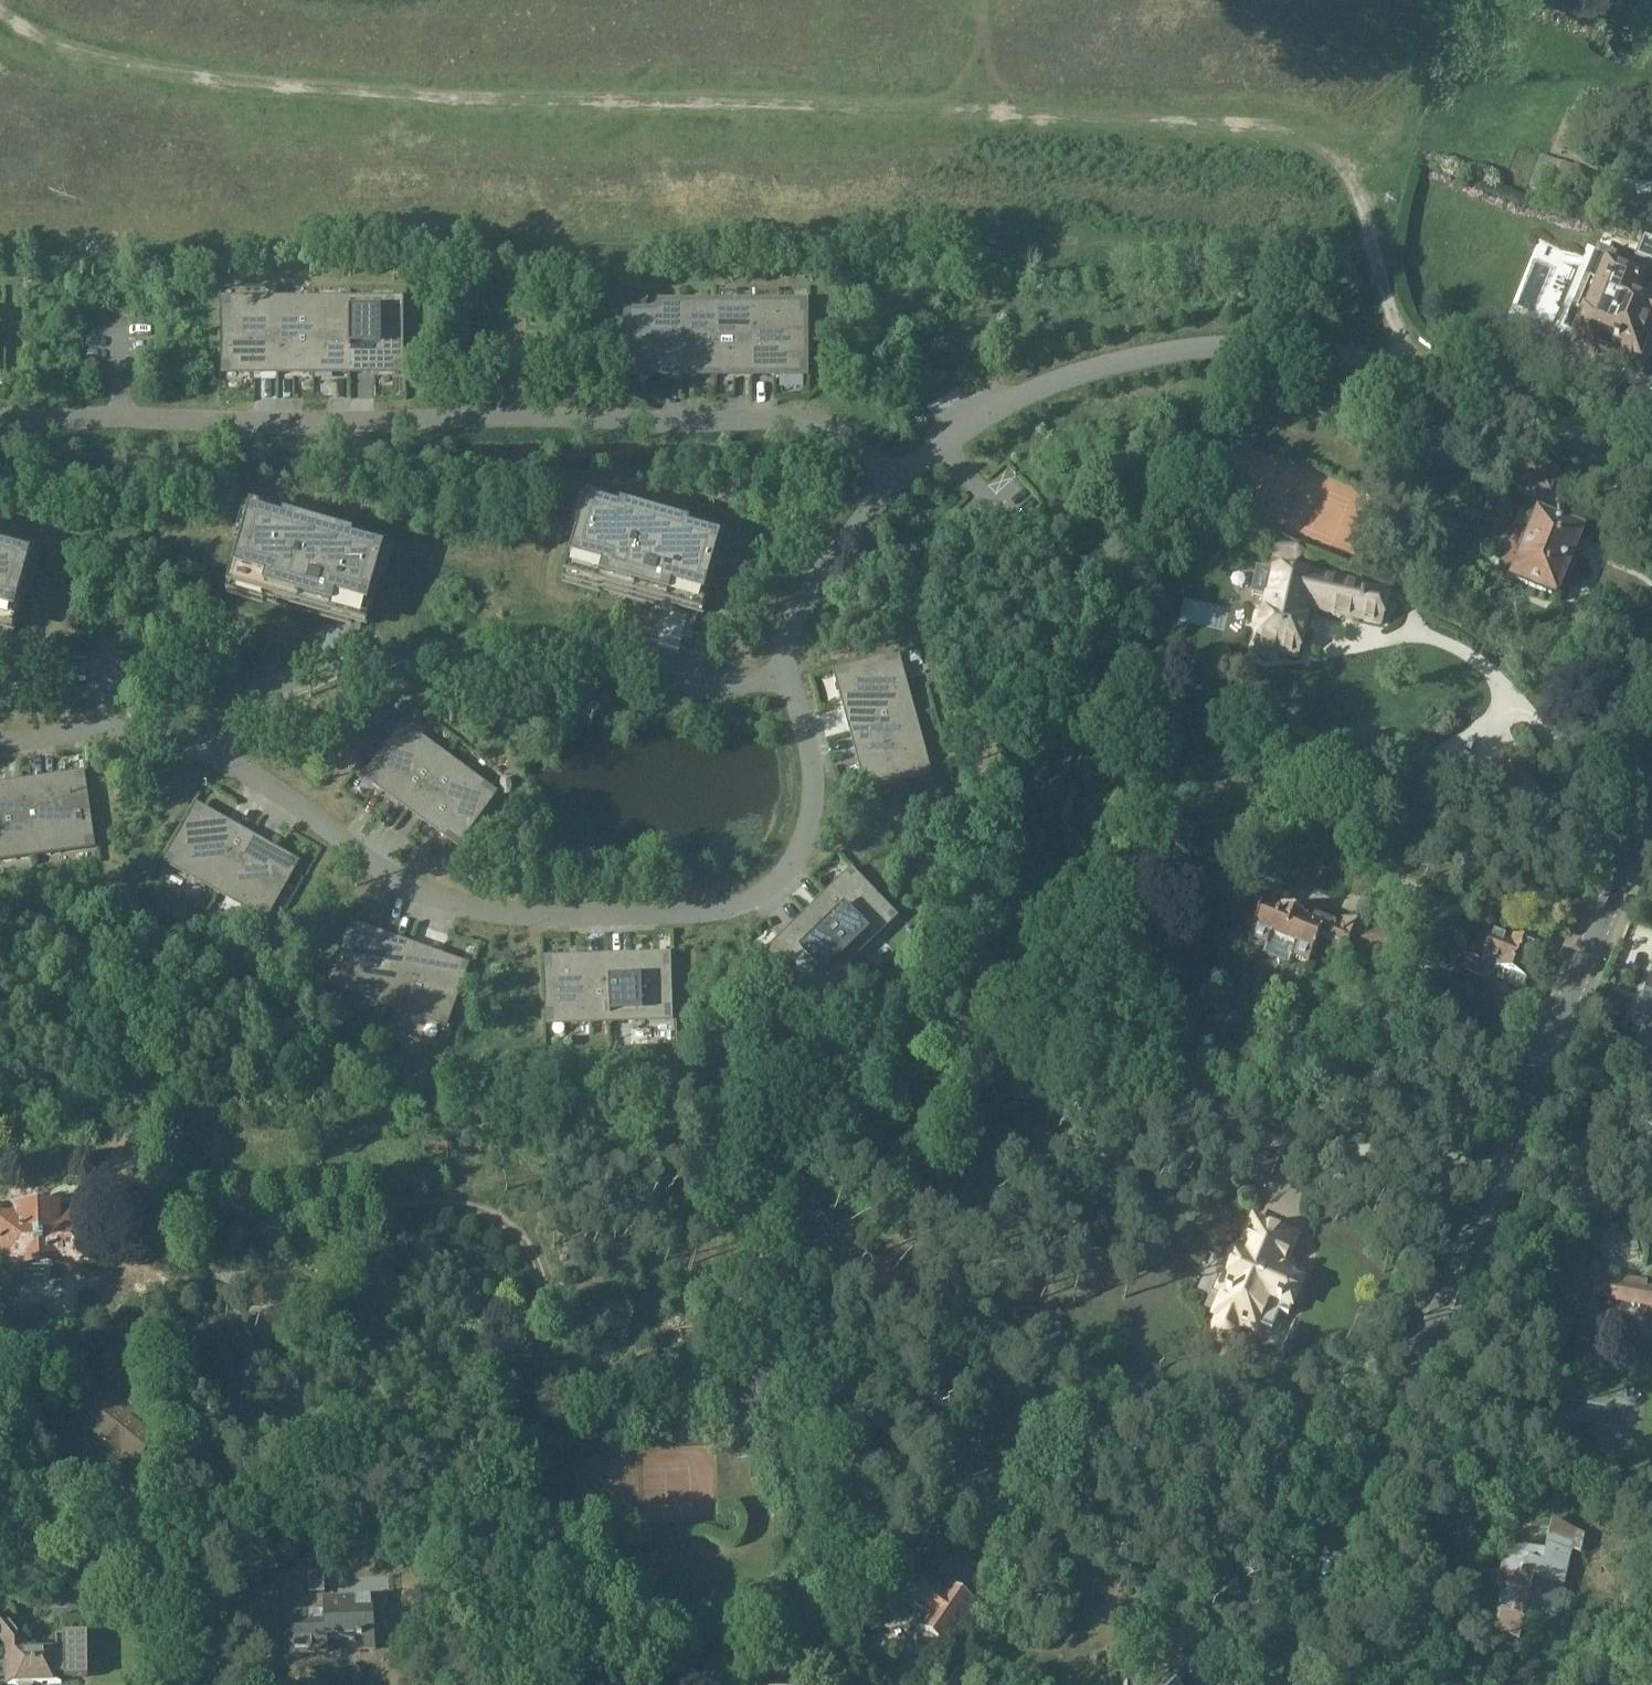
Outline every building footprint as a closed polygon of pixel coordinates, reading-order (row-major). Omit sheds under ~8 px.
[(1617,21),(1631,27),(1645,0),(1628,0),(1617,21)] [(1631,297),(1639,278),(1614,268),(1606,286),(1610,288),(1604,303),(1602,302),(1600,302),(1598,303),(1597,303),(1595,304),(1594,305),(1593,306),(1592,308),(1592,310),(1592,312),(1592,314),(1592,315),(1593,317),(1594,318),(1596,319),(1597,320),(1589,338),(1616,349),(1612,360),(1635,369),(1647,340),(1650,341),(1651,335),(1651,305),(1631,297)] [(321,288),(275,289),(277,391),(277,392),(323,392),(321,288)] [(365,387),(365,288),(321,288),(323,392),(365,391),(365,387)] [(365,387),(410,387),(410,288),(365,288),(365,387)] [(277,391),(275,289),(229,290),(231,392),(277,391)] [(736,291),(719,291),(719,300),(716,300),(716,373),(751,373),(751,300),(736,300),(736,291)] [(751,291),(751,300),(751,373),(796,373),(796,305),(778,305),(778,291),(751,291)] [(716,300),(679,300),(679,304),(679,373),(716,373),(716,300)] [(679,373),(679,304),(657,304),(657,313),(626,313),(626,373),(679,373)] [(1535,488),(1549,494),(1557,474),(1527,462),(1515,494),(1530,500),(1535,488)] [(719,539),(590,503),(569,577),(698,613),(719,539)] [(232,588),(362,624),(383,550),(253,514),(239,563),(232,588)] [(1579,537),(1538,520),(1529,544),(1523,542),(1517,557),(1522,559),(1513,581),(1555,598),(1562,581),(1567,583),(1578,556),(1573,554),(1579,537)] [(1274,557),(1292,561),(1294,562),(1297,562),(1300,561),(1304,559),(1307,556),(1308,552),(1278,541),(1274,557)] [(9,631),(30,557),(0,549),(0,629),(9,631)] [(1309,576),(1278,570),(1277,576),(1276,577),(1275,578),(1273,580),(1272,582),(1271,585),(1271,587),(1271,590),(1272,594),(1268,613),(1267,612),(1266,617),(1261,619),(1259,629),(1262,633),(1258,648),(1260,654),(1277,658),(1280,654),(1297,658),(1308,608),(1333,613),(1335,617),(1339,618),(1342,616),(1381,625),(1383,616),(1387,614),(1389,606),(1386,603),(1388,595),(1349,587),(1351,580),(1337,577),(1336,580),(1310,574),(1309,576)] [(894,659),(837,675),(854,733),(910,717),(894,659)] [(926,775),(910,717),(854,733),(869,791),(892,784),(890,777),(903,774),(904,781),(926,775)] [(401,729),(366,778),(410,809),(444,760),(401,729)] [(1232,776),(1236,769),(1211,759),(1208,767),(1232,776)] [(493,794),(444,760),(410,809),(451,838),(471,810),(478,815),(493,794)] [(88,836),(80,777),(21,786),(31,853),(61,849),(59,840),(88,836)] [(21,786),(0,789),(0,858),(31,853),(21,786)] [(168,862),(220,892),(250,839),(198,809),(168,862)] [(264,917),(294,864),(250,839),(220,892),(264,917)] [(893,918),(851,874),(808,917),(850,960),(893,918)] [(1292,915),(1265,904),(1250,941),(1267,948),(1263,957),(1287,967),(1291,958),(1309,965),(1312,957),(1315,958),(1319,948),(1317,947),(1320,938),(1338,945),(1336,951),(1362,962),(1365,955),(1418,947),(1414,928),(1367,934),(1367,932),(1339,921),(1338,926),(1295,909),(1292,915)] [(850,960),(808,917),(765,958),(814,1007),(856,966),(850,960)] [(388,1005),(408,949),(352,929),(332,985),(388,1005)] [(1505,939),(1493,935),(1490,943),(1482,940),(1477,951),(1485,954),(1484,957),(1496,962),(1494,967),(1510,974),(1506,983),(1522,990),(1526,979),(1529,981),(1541,950),(1506,936),(1505,939)] [(388,1005),(444,1024),(464,968),(408,949),(388,1005)] [(1482,962),(1467,956),(1461,970),(1477,976),(1482,962)] [(667,969),(667,959),(607,961),(609,1020),(668,1018),(667,969)] [(609,1020),(607,961),(547,962),(549,1022),(609,1020)] [(1651,1042),(1651,1000),(1642,1027),(1648,1029),(1644,1039),(1651,1042)] [(1267,1191),(1279,1163),(1251,1151),(1239,1179),(1258,1187),(1267,1191)] [(26,1269),(26,1265),(94,1262),(92,1220),(57,1221),(57,1212),(47,1213),(31,1213),(20,1214),(20,1223),(2,1224),(2,1232),(0,1232),(0,1253),(2,1253),(3,1270),(26,1269)] [(1280,1315),(1289,1318),(1306,1277),(1302,1276),(1302,1278),(1297,1276),(1296,1279),(1287,1276),(1289,1271),(1283,1268),(1294,1239),(1256,1223),(1244,1252),(1238,1250),(1229,1273),(1235,1275),(1218,1315),(1220,1316),(1217,1325),(1216,1331),(1218,1336),(1223,1340),(1229,1341),(1235,1338),(1238,1334),(1242,1325),(1256,1331),(1258,1327),(1272,1333),(1280,1315)] [(1637,1290),(1638,1282),(1623,1280),(1622,1287),(1599,1284),(1596,1301),(1651,1308),(1651,1292),(1637,1290)] [(101,1396),(81,1423),(139,1466),(158,1440),(101,1396)] [(571,1429),(554,1430),(555,1442),(572,1441),(571,1429)] [(829,1523),(827,1499),(817,1500),(818,1525),(829,1523)] [(1584,1518),(1588,1510),(1570,1502),(1566,1510),(1584,1518)] [(1500,1590),(1505,1591),(1495,1632),(1521,1643),(1526,1616),(1545,1620),(1548,1602),(1561,1605),(1564,1589),(1566,1589),(1577,1536),(1551,1531),(1545,1562),(1507,1554),(1500,1590)] [(860,1558),(845,1559),(847,1577),(862,1575),(860,1558)] [(927,1585),(911,1610),(929,1622),(922,1633),(947,1650),(975,1607),(970,1604),(987,1578),(966,1564),(963,1569),(947,1563),(931,1587),(927,1585)] [(309,1573),(310,1594),(326,1593),(324,1573),(309,1573)] [(289,1613),(290,1654),(327,1653),(326,1640),(374,1638),(372,1598),(324,1599),(324,1612),(289,1613)] [(0,1615),(0,1639),(6,1647),(7,1684),(58,1684),(61,1684),(61,1678),(65,1677),(65,1681),(89,1680),(88,1636),(64,1637),(65,1658),(60,1658),(60,1656),(35,1656),(35,1647),(28,1647),(1,1613),(0,1615)] [(955,1643),(948,1655),(960,1662),(967,1651),(955,1643)] [(948,1655),(934,1677),(948,1684),(950,1684),(963,1663),(960,1662),(948,1655)] [(1186,1655),(1177,1665),(1180,1668),(1164,1684),(1178,1684),(1188,1675),(1198,1684),(1207,1675),(1186,1655)]
